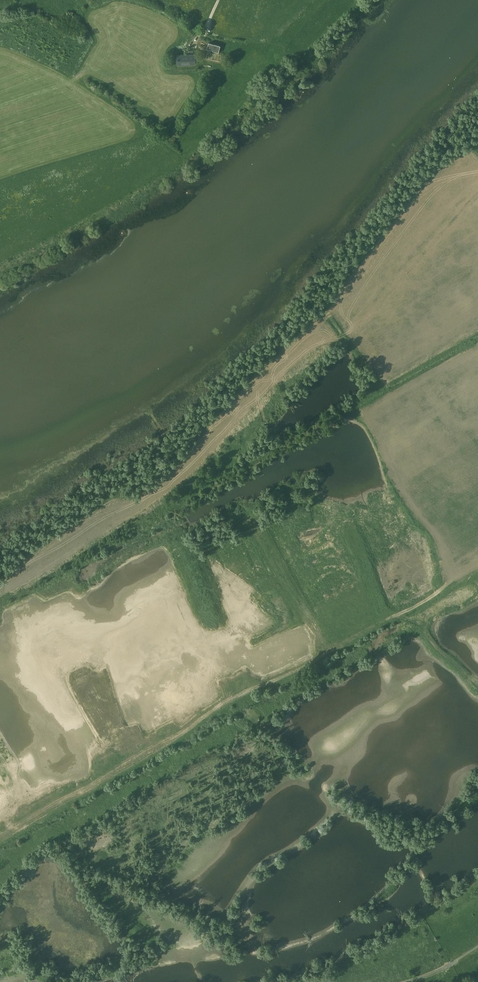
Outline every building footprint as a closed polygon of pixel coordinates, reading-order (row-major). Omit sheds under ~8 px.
[(207,50),(219,53),(221,46),(209,43),(207,50)] [(207,52),(206,60),(218,62),(219,55),(207,52)] [(178,55),(179,63),(187,63),(187,64),(195,64),(195,55),(194,55),(190,55),(188,55),(188,56),(184,56),(184,55),(183,55),(178,55)]
